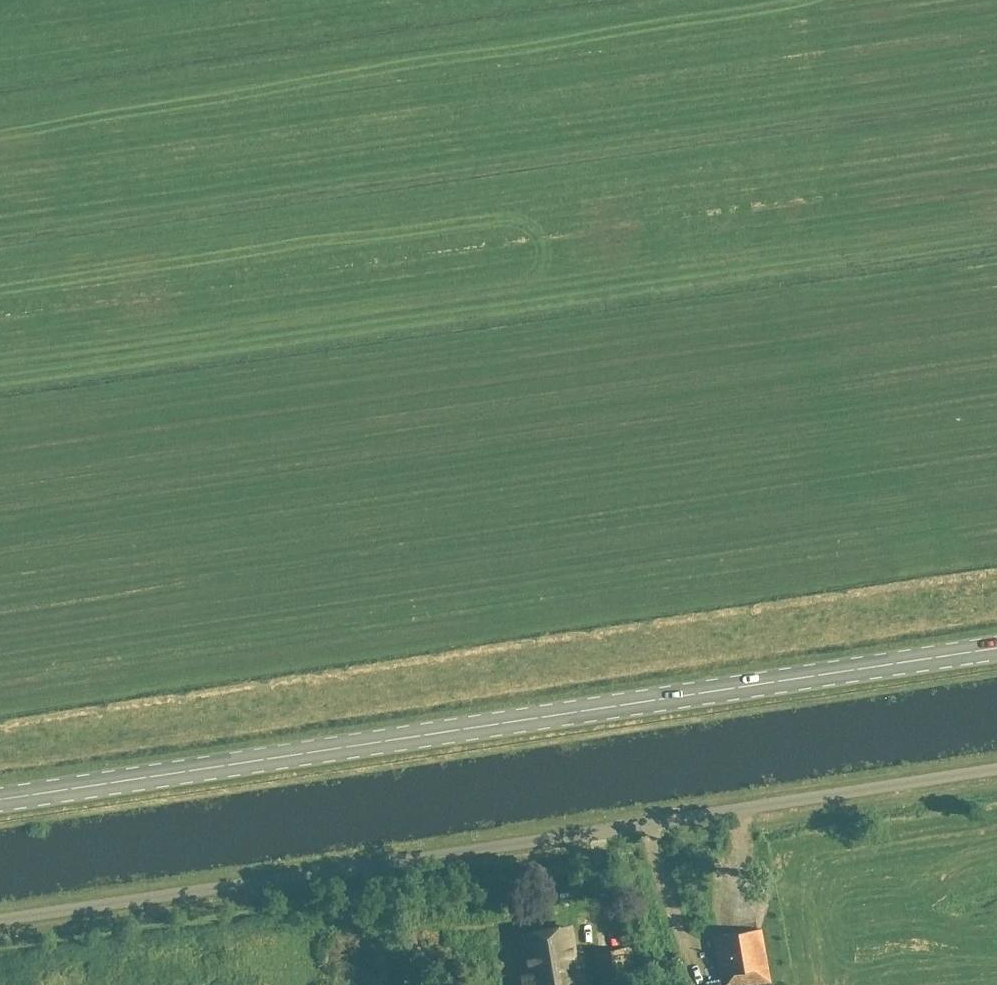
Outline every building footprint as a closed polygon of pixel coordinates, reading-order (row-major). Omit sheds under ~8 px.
[(579,961),(575,962),(569,929),(520,938),(524,957),(519,957),(524,984),(583,984),(579,961)] [(760,931),(712,939),(720,984),(762,984),(769,984),(760,931)]
